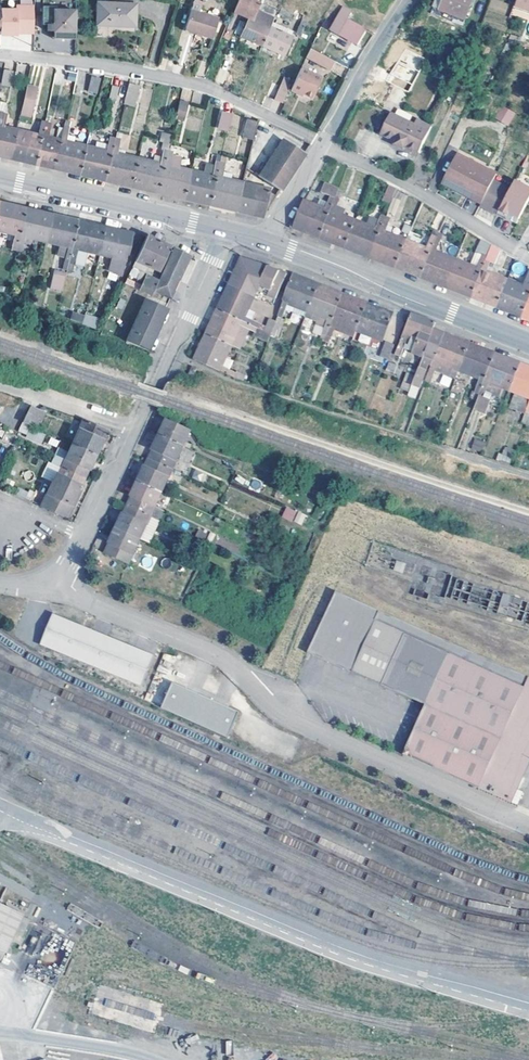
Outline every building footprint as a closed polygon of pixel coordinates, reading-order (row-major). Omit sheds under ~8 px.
[(186,28),(197,31),(197,33),(213,38),(219,16),(201,10),(203,2),(198,0),(195,0),(186,28)] [(262,45),(272,22),(275,16),(258,9),(260,2),(255,0),(239,0),(234,12),(249,18),(241,36),(262,45)] [(466,18),(473,0),(444,0),(441,8),(466,18)] [(519,7),(528,10),(528,0),(521,0),(519,7)] [(369,26),(349,17),(353,9),(344,4),(333,27),(362,41),(369,26)] [(57,9),(43,8),(43,27),(48,27),(48,34),(55,34),(54,38),(65,38),(65,41),(76,42),(77,13),(76,14),(57,13),(57,9)] [(296,14),(282,8),(279,14),(293,19),(296,14)] [(523,17),(524,10),(513,8),(512,15),(523,17)] [(130,10),(110,9),(100,9),(99,32),(108,32),(126,33),(138,33),(138,10),(130,10)] [(309,21),(304,18),(297,34),(302,36),(309,21)] [(272,22),(262,45),(284,54),(292,35),(287,34),(289,29),(272,22)] [(337,58),(313,46),(308,54),(333,67),(337,58)] [(303,65),(292,88),(301,92),(302,89),(306,91),(305,92),(314,95),(323,75),(303,65)] [(57,68),(48,66),(46,74),(56,76),(57,68)] [(5,69),(2,84),(12,86),(15,71),(5,69)] [(79,71),(69,69),(67,83),(77,84),(79,71)] [(102,79),(93,77),(90,92),(98,94),(102,79)] [(284,77),(281,84),(275,99),(283,103),(293,81),(284,77)] [(275,99),(281,84),(274,81),(268,96),(275,99)] [(140,84),(129,82),(124,102),(136,104),(140,84)] [(118,86),(111,85),(108,99),(116,100),(118,86)] [(28,86),(22,110),(33,112),(38,88),(28,86)] [(189,102),(180,100),(176,118),(185,121),(189,102)] [(0,155),(11,158),(17,131),(3,128),(6,114),(4,113),(6,104),(0,102),(0,155)] [(124,106),(121,126),(131,127),(134,107),(124,106)] [(232,116),(222,114),(219,129),(228,131),(232,116)] [(237,128),(241,116),(233,114),(230,125),(237,128)] [(515,123),(502,115),(498,123),(511,130),(515,123)] [(416,128),(392,116),(381,137),(397,144),(406,149),(420,156),(432,130),(418,123),(416,128)] [(37,164),(46,122),(41,121),(38,135),(17,131),(11,158),(26,161),(37,164)] [(77,137),(69,135),(70,128),(72,122),(68,121),(67,127),(65,127),(61,141),(55,168),(67,171),(81,174),(86,151),(87,147),(76,145),(77,137)] [(255,136),(258,123),(250,121),(247,134),(255,136)] [(46,122),(37,164),(46,166),(55,168),(61,141),(48,138),(51,124),(46,122)] [(511,130),(498,123),(496,127),(509,134),(511,130)] [(93,148),(87,147),(86,151),(81,174),(94,177),(106,180),(116,138),(110,137),(109,144),(95,141),(93,148)] [(122,184),(132,186),(139,159),(125,156),(118,154),(119,148),(121,140),(116,138),(106,180),(122,184)] [(259,177),(278,189),(281,191),(295,169),(304,154),(284,140),(259,177)] [(159,193),(168,151),(163,149),(160,164),(139,159),(132,186),(147,190),(159,193)] [(185,198),(191,171),(179,168),(181,158),(173,156),(173,152),(168,151),(159,193),(173,196),(185,198)] [(211,205),(221,163),(215,161),(212,176),(191,171),(185,198),(198,202),(211,205)] [(456,162),(444,183),(473,199),(470,204),(480,210),(492,188),(496,181),(486,175),(485,178),(456,162)] [(237,210),(244,183),(232,181),(233,174),(224,172),(225,164),(221,163),(211,205),(227,208),(237,211),(237,210)] [(270,190),(244,183),(237,210),(251,213),(264,216),(265,216),(270,190)] [(444,183),(442,188),(470,204),(473,199),(444,183)] [(307,232),(321,237),(336,198),(339,190),(325,184),(322,194),(331,197),(329,202),(326,210),(317,206),(304,201),(303,203),(295,227),(307,232)] [(397,189),(390,186),(384,201),(391,204),(397,189)] [(507,219),(518,224),(528,204),(528,195),(514,187),(509,197),(495,221),(503,226),(507,219)] [(495,221),(509,197),(492,188),(480,210),(479,212),(495,221)] [(334,242),(346,247),(356,221),(346,217),(336,213),(339,205),(341,200),(336,198),(321,237),(334,242)] [(401,200),(395,198),(389,211),(396,214),(401,200)] [(329,202),(320,199),(317,206),(326,210),(329,202)] [(27,208),(9,204),(0,202),(0,204),(0,230),(15,234),(12,250),(17,251),(27,208)] [(348,209),(339,205),(336,213),(346,217),(348,209)] [(47,241),(53,215),(36,211),(27,208),(17,251),(22,252),(26,236),(47,241)] [(68,270),(80,221),(63,217),(53,215),(47,241),(61,244),(59,252),(67,254),(63,269),(68,270)] [(368,226),(356,221),(346,247),(359,252),(372,257),(387,218),(382,216),(381,220),(377,229),(368,226)] [(381,220),(371,216),(368,226),(377,229),(381,220)] [(391,220),(387,218),(372,257),(384,262),(397,267),(407,241),(391,235),(386,233),(389,225),(391,220)] [(80,221),(68,270),(73,271),(78,249),(100,254),(106,227),(91,223),(80,221)] [(395,228),(389,225),(386,233),(391,235),(395,228)] [(123,231),(106,227),(100,254),(121,259),(118,275),(123,276),(128,255),(135,257),(144,236),(123,231)] [(407,241),(397,267),(410,272),(422,277),(437,238),(440,231),(435,229),(428,249),(407,241)] [(157,240),(147,236),(136,260),(160,271),(171,247),(157,240)] [(437,238),(422,277),(436,282),(447,286),(457,260),(437,253),(442,240),(437,238)] [(457,260),(447,286),(460,291),(472,296),(492,247),(492,246),(481,240),(471,266),(457,260)] [(492,247),(472,296),(484,301),(498,306),(508,280),(487,272),(491,262),(497,265),(501,251),(492,246),(492,247)] [(155,290),(160,292),(172,298),(191,256),(174,248),(159,281),(158,284),(155,290)] [(260,284),(269,287),(277,271),(278,270),(242,260),(236,271),(230,285),(255,296),(260,284)] [(513,272),(522,273),(523,264),(514,263),(513,272)] [(67,274),(55,270),(51,288),(63,291),(67,274)] [(288,276),(277,271),(269,287),(270,288),(265,299),(275,303),(288,276)] [(155,290),(158,284),(154,283),(155,279),(146,274),(140,290),(153,295),(155,290)] [(290,303),(309,311),(319,286),(305,280),(294,276),(281,309),(279,315),(284,317),(290,303)] [(498,306),(510,311),(523,316),(528,301),(528,277),(525,287),(508,280),(498,306)] [(241,321),(258,328),(260,323),(245,316),(255,296),(230,285),(225,296),(218,310),(241,321)] [(320,339),(325,340),(343,295),(332,291),(319,286),(309,311),(328,318),(320,339)] [(354,299),(343,295),(325,340),(330,342),(335,329),(343,332),(345,325),(357,330),(367,304),(354,299)] [(150,302),(147,301),(128,340),(131,342),(150,302)] [(166,310),(150,302),(131,342),(149,350),(166,310)] [(382,310),(367,304),(357,330),(383,340),(393,315),(382,310)] [(264,331),(258,328),(241,321),(218,310),(212,323),(207,335),(232,346),(237,335),(245,338),(249,330),(256,332),(255,335),(268,341),(271,334),(264,331)] [(73,311),(70,320),(95,328),(98,318),(73,311)] [(424,353),(433,330),(436,323),(423,318),(412,314),(395,354),(399,356),(405,342),(409,343),(415,329),(422,332),(417,345),(415,344),(413,348),(415,348),(414,352),(421,354),(420,358),(423,359),(424,356),(424,353)] [(276,321),(276,322),(284,325),(286,320),(278,316),(276,321)] [(264,331),(271,334),(276,322),(276,321),(269,318),(264,331)] [(284,325),(276,322),(271,334),(279,337),(284,325)] [(357,330),(345,325),(343,332),(355,336),(357,330)] [(435,360),(445,335),(433,330),(424,353),(424,356),(423,359),(419,368),(427,371),(428,369),(431,370),(435,360)] [(360,334),(358,341),(368,345),(371,338),(360,334)] [(232,346),(207,335),(202,345),(195,360),(242,382),(244,377),(229,369),(233,361),(226,358),(232,346)] [(245,338),(237,335),(232,346),(240,350),(245,338)] [(460,370),(470,344),(455,338),(445,335),(435,360),(431,370),(430,373),(435,375),(438,368),(451,374),(454,367),(460,370)] [(395,344),(387,341),(381,356),(389,360),(395,344)] [(470,344),(460,370),(481,377),(476,392),(480,393),(496,354),(482,349),(470,344)] [(496,354),(480,393),(473,412),(486,416),(498,385),(511,390),(521,364),(507,359),(496,354)] [(511,390),(528,397),(528,367),(521,364),(511,390)] [(405,382),(413,385),(419,368),(411,365),(405,382)] [(197,368),(192,366),(189,375),(193,376),(197,368)] [(419,368),(413,385),(420,388),(427,371),(419,368)] [(43,412),(31,406),(24,422),(36,427),(43,412)] [(47,414),(43,412),(36,427),(40,429),(47,414)] [(73,444),(96,455),(107,431),(84,419),(73,444)] [(167,420),(160,435),(184,446),(190,432),(167,420)] [(160,435),(149,458),(173,470),(184,446),(160,435)] [(475,437),(471,448),(482,451),(485,441),(475,437)] [(14,446),(6,442),(4,448),(11,451),(14,446)] [(85,479),(96,455),(73,444),(62,468),(85,479)] [(139,482),(162,493),(173,470),(149,458),(139,482)] [(85,479),(62,468),(58,475),(57,474),(42,506),(67,518),(85,479)] [(265,483),(242,473),(238,484),(261,494),(265,483)] [(139,482),(128,505),(151,516),(162,493),(139,482)] [(151,516),(128,505),(117,529),(141,540),(151,516)] [(286,506),(281,517),(292,521),(297,511),(286,506)] [(219,511),(210,507),(207,513),(216,517),(219,511)] [(298,511),(294,521),(301,524),(306,514),(298,511)] [(130,563),(141,540),(117,529),(106,552),(130,563)] [(465,777),(470,779),(515,681),(331,605),(308,654),(425,705),(402,756),(446,775),(465,777)] [(154,656),(53,614),(40,645),(141,687),(154,656)] [(502,793),(528,735),(528,687),(515,681),(470,779),(502,793)] [(161,708),(228,738),(240,711),(173,682),(161,708)] [(0,902),(0,949),(5,951),(23,914),(0,902)]
